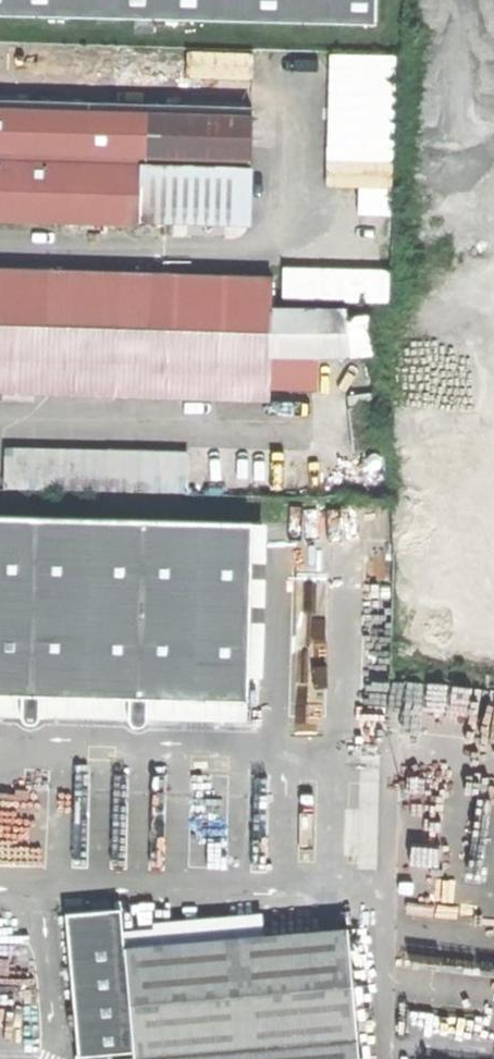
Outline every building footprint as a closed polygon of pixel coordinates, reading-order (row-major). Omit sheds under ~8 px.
[(376,23),(377,0),(0,0),(0,14),(376,23)] [(246,222),(252,56),(143,48),(143,45),(0,41),(0,215),(246,222)] [(406,160),(408,53),(335,52),(334,159),(406,160)] [(311,389),(312,355),(344,355),(344,341),(348,341),(350,354),(372,351),(367,314),(345,317),(346,310),(271,308),(272,276),(0,269),(0,390),(119,395),(119,383),(311,389)] [(380,403),(352,406),(358,449),(386,445),(380,403)] [(2,488),(185,493),(186,454),(155,453),(152,452),(3,447),(2,488)] [(209,453),(208,478),(280,481),(282,455),(209,453)] [(22,695),(22,712),(25,718),(31,721),(38,719),(40,714),(41,695),(128,698),(128,715),(130,722),(137,725),(142,724),(146,720),(147,698),(249,702),(254,524),(0,516),(0,695),(22,695)] [(348,932),(264,938),(262,916),(152,925),(152,929),(125,931),(123,906),(64,911),(75,1058),(85,1058),(359,1058),(348,932)]
